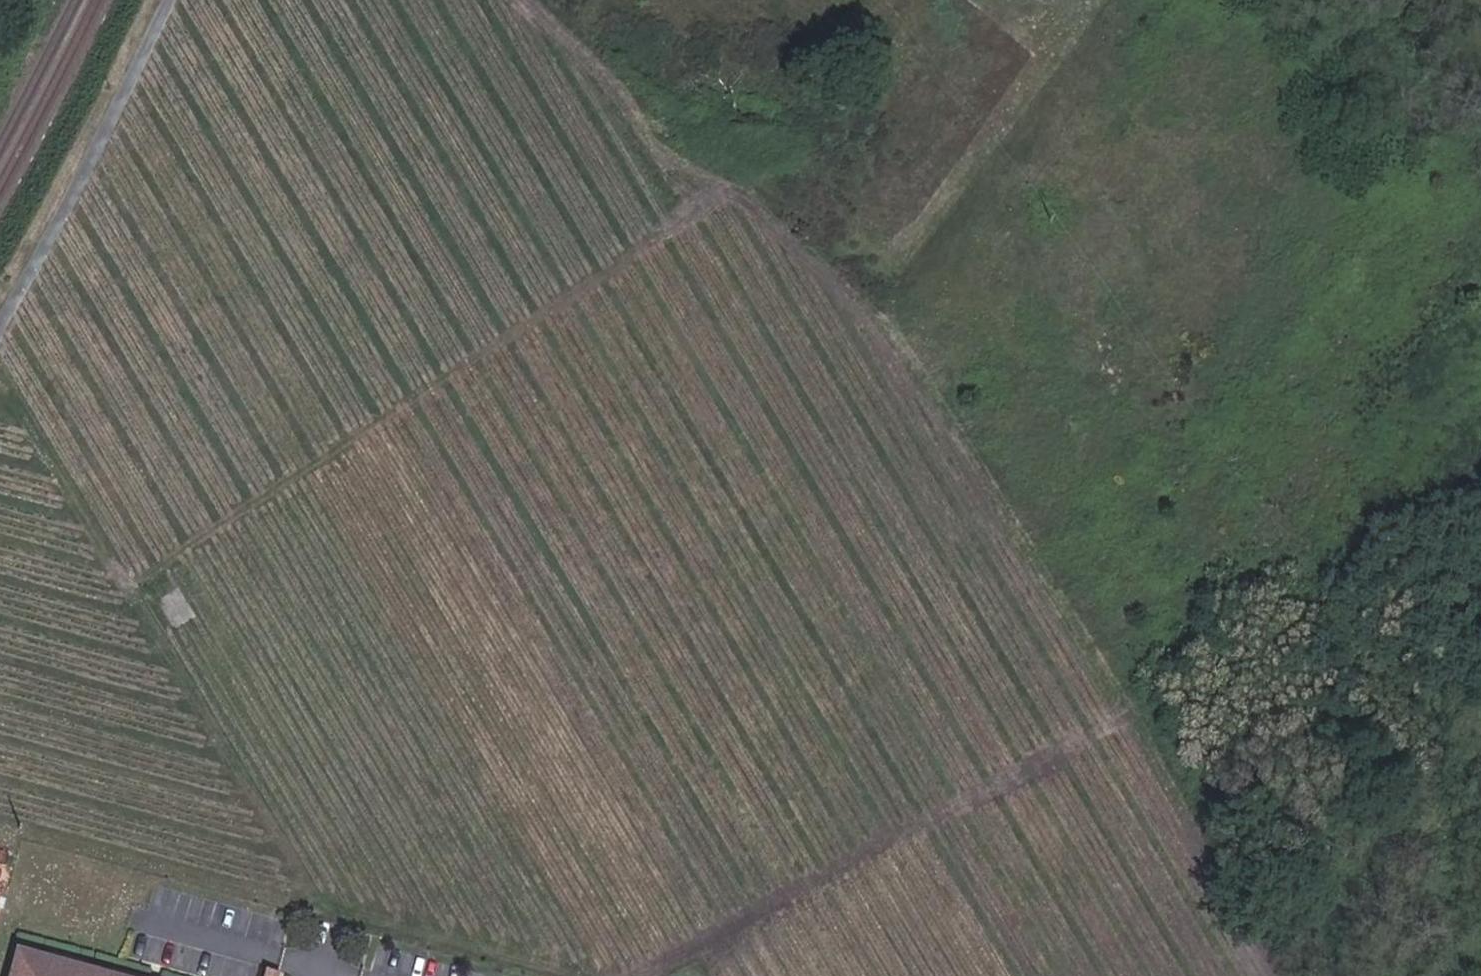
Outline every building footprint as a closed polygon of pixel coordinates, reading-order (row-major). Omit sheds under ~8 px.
[(20,946),(12,975),(134,975),(20,946)] [(282,967),(268,964),(265,975),(279,975),(282,967)]
